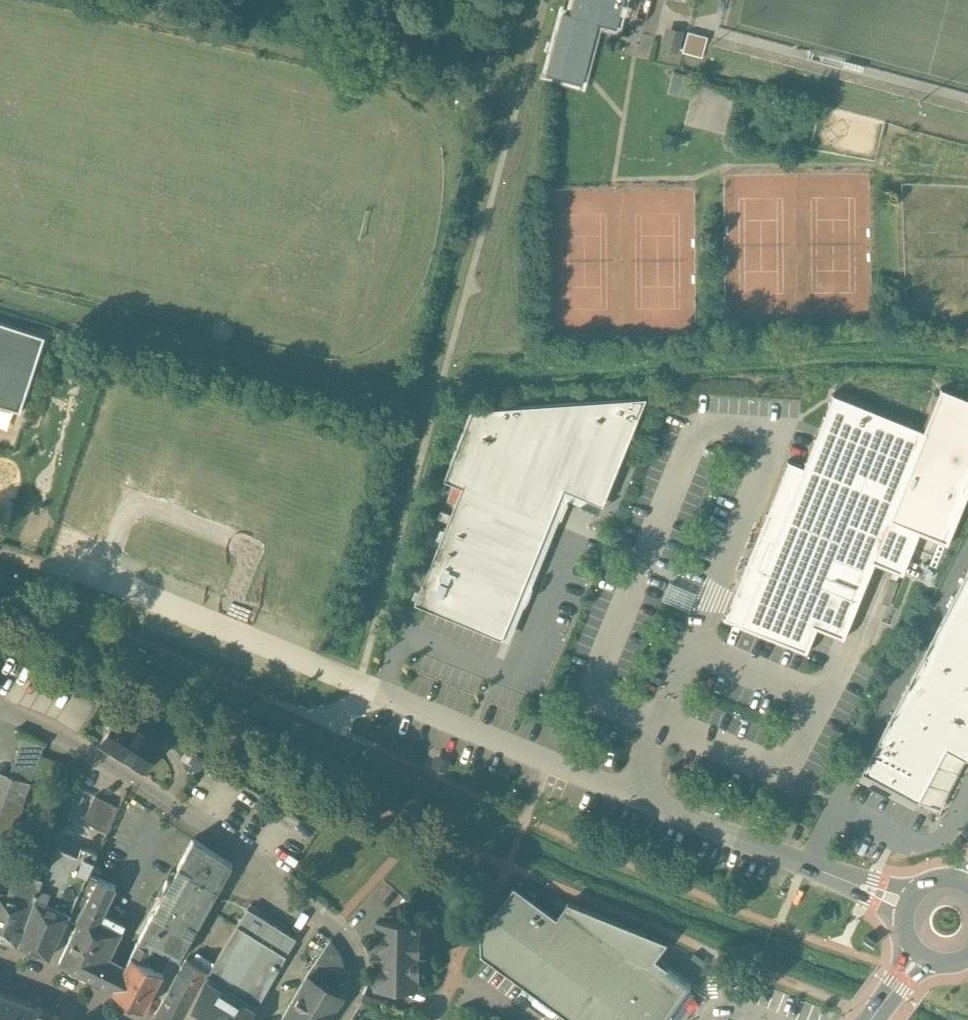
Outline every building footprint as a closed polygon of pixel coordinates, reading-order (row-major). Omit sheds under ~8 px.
[(571,14),(571,15),(597,22),(611,26),(618,0),(575,0),(571,14)] [(597,22),(571,15),(571,14),(564,12),(548,73),(549,74),(554,54),(586,63),(597,22)] [(703,55),(708,35),(688,29),(682,49),(703,55)] [(680,36),(667,32),(663,46),(677,50),(680,36)] [(684,74),(673,71),(668,93),(679,95),(684,74)] [(696,77),(685,74),(684,74),(679,95),(690,98),(696,77)] [(0,321),(0,405),(20,412),(45,336),(0,321)] [(797,463),(784,458),(720,614),(801,647),(811,623),(843,636),(874,560),(902,572),(920,528),(945,538),(967,482),(967,397),(934,383),(916,428),(826,391),(797,463)] [(645,396),(472,408),(444,478),(454,482),(462,485),(456,502),(415,602),(501,637),(563,487),(570,489),(602,502),(609,486),(645,396)] [(462,485),(454,482),(448,499),(456,502),(462,485)] [(450,514),(441,510),(438,517),(447,521),(450,514)] [(871,753),(872,753),(863,771),(918,800),(946,747),(966,758),(967,754),(967,569),(871,753)] [(161,744),(117,717),(101,744),(144,771),(161,744)] [(0,772),(0,838),(9,842),(17,819),(31,784),(33,778),(41,756),(44,746),(22,739),(10,776),(0,772)] [(63,764),(41,756),(33,778),(55,785),(63,764)] [(119,807),(95,796),(83,821),(107,833),(119,807)] [(164,918),(154,912),(132,954),(163,971),(170,957),(168,956),(170,952),(180,958),(232,864),(194,839),(178,868),(189,873),(164,918)] [(98,853),(87,848),(83,857),(55,846),(43,876),(35,899),(19,944),(49,957),(98,853)] [(0,888),(0,937),(17,944),(32,898),(35,899),(43,876),(15,867),(8,890),(0,888)] [(116,886),(98,877),(77,922),(78,922),(59,961),(59,962),(97,981),(98,979),(97,978),(111,952),(122,930),(100,919),(116,886)] [(568,902),(556,919),(553,916),(551,915),(533,901),(531,899),(531,900),(515,889),(516,888),(514,887),(512,889),(513,889),(501,904),(500,906),(492,917),(490,919),(491,919),(482,930),(480,932),(480,935),(481,935),(481,951),(481,954),(483,955),(488,958),(488,959),(490,960),(508,974),(510,975),(528,988),(528,989),(530,990),(549,1003),(548,1003),(550,1005),(550,1004),(569,1018),(568,1018),(570,1019),(571,1019),(572,1019),(663,1019),(673,1007),(674,1005),(688,987),(689,985),(688,983),(687,984),(669,970),(667,968),(667,969),(654,959),(666,942),(568,902)] [(209,971),(193,999),(182,1019),(248,1019),(254,1010),(291,947),(296,938),(248,908),(209,971)] [(368,954),(372,960),(372,989),(419,989),(418,919),(373,919),(372,950),(368,954)] [(336,947),(331,939),(312,967),(313,967),(345,974),(346,971),(344,963),(341,954),(336,947)] [(128,961),(111,952),(97,978),(98,979),(97,981),(114,989),(128,961)] [(163,971),(132,954),(128,961),(114,989),(113,989),(143,1008),(144,1007),(143,1007),(163,971)] [(209,971),(186,958),(171,986),(193,999),(209,971)] [(281,1019),(326,1019),(341,998),(306,977),(281,1019)] [(171,986),(155,1015),(163,1019),(182,1019),(193,999),(171,986)] [(0,991),(0,1019),(27,1019),(32,1004),(32,1003),(0,991)] [(32,1004),(27,1019),(59,1019),(60,1016),(32,1004)]
